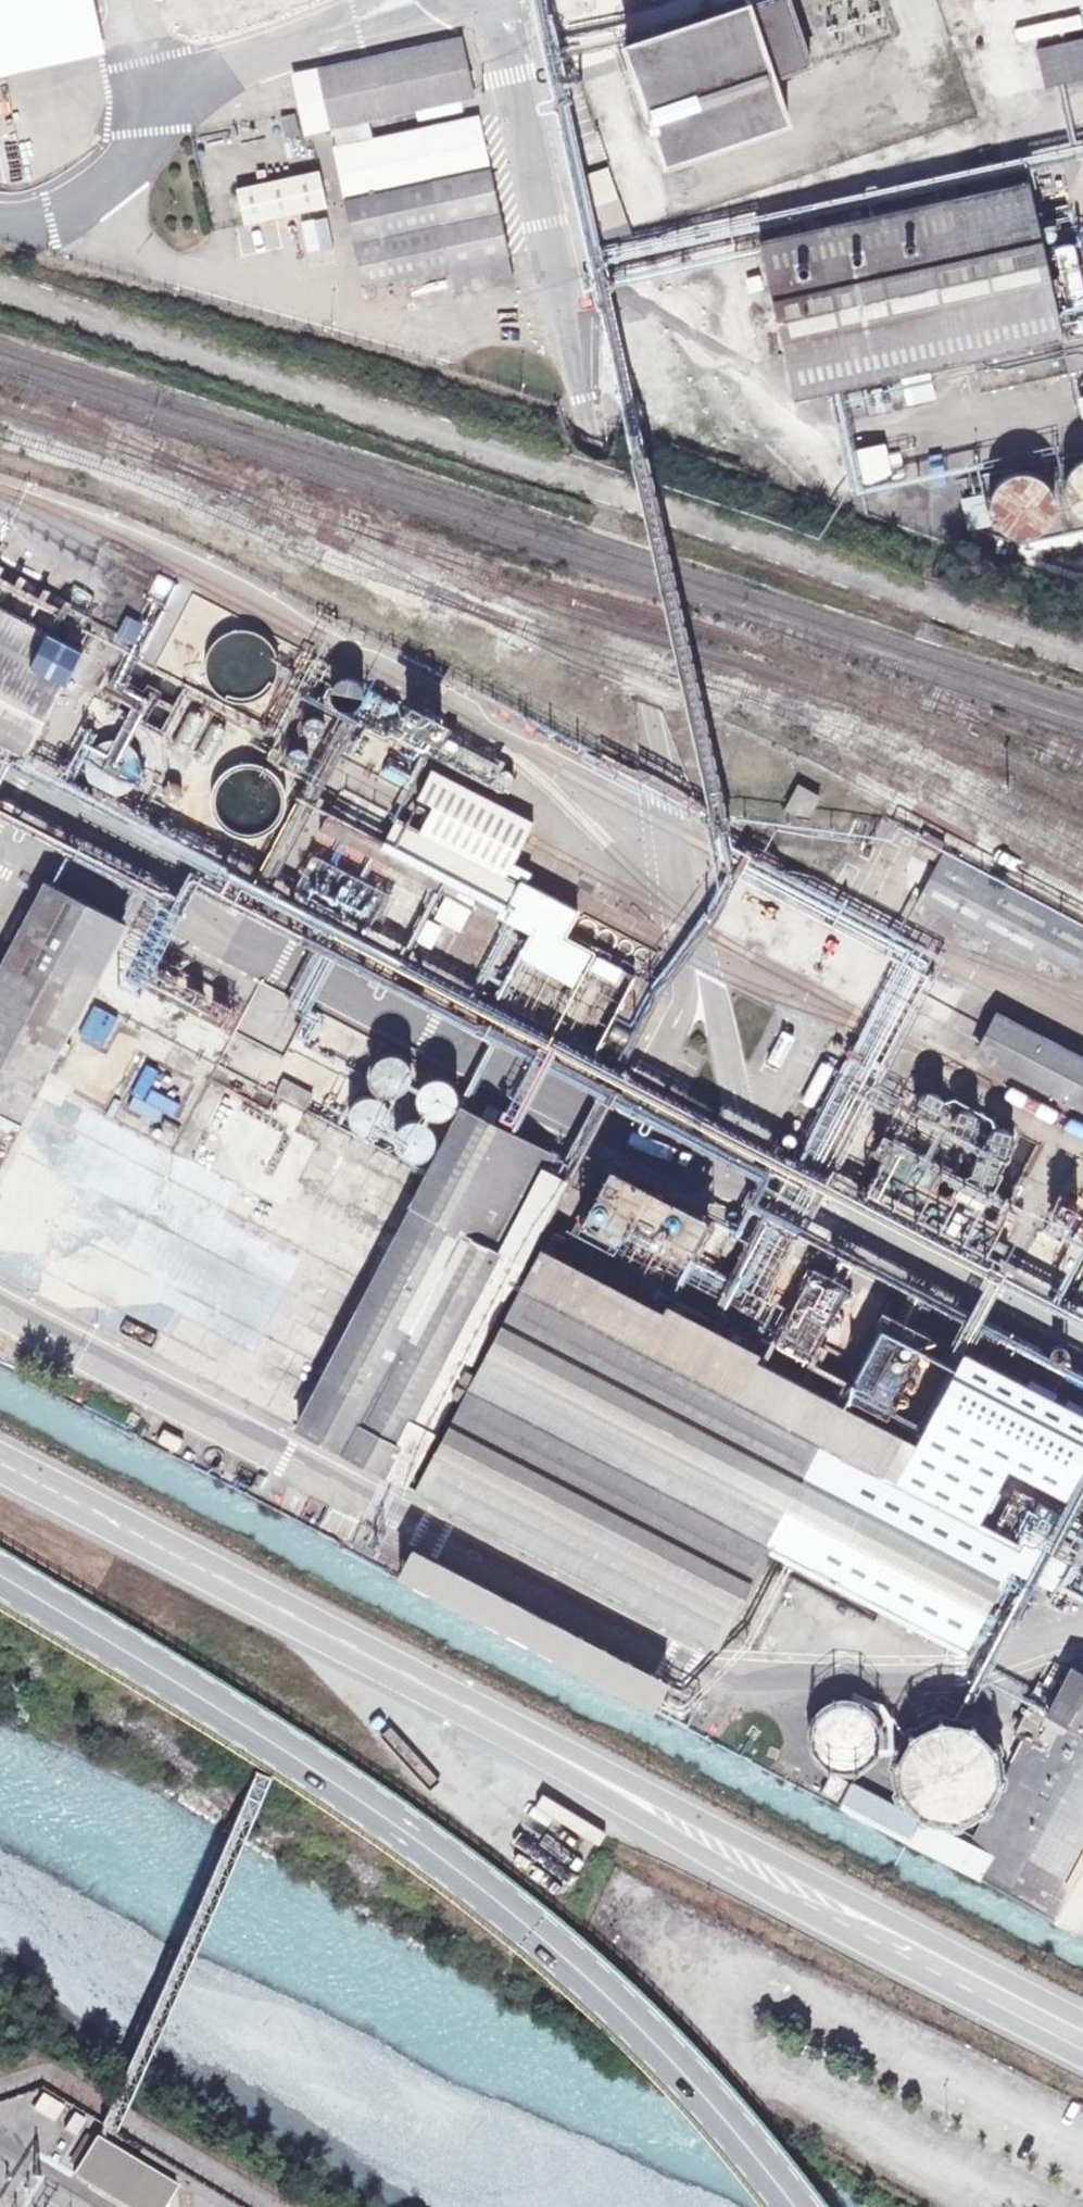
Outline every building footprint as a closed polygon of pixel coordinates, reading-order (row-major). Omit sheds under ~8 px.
[(97,15),(94,0),(0,0),(0,36),(97,15)] [(613,0),(590,0),(593,11),(615,7),(613,0)] [(811,66),(789,0),(770,0),(709,21),(706,12),(626,39),(629,48),(627,49),(666,165),(789,123),(774,78),(811,66)] [(105,53),(97,15),(0,36),(0,76),(105,53)] [(1082,30),(1082,25),(1082,16),(1018,27),(1020,41),(1082,30)] [(1039,49),(1047,87),(1082,79),(1082,39),(1039,49)] [(508,255),(479,118),(373,141),(369,120),(474,97),(462,40),(295,76),(308,133),(333,128),(368,286),(452,267),(508,255)] [(301,135),(296,113),(281,116),(286,139),(301,135)] [(328,207),(320,170),(237,187),(245,225),(328,207)] [(1029,182),(761,240),(795,400),(901,377),(931,370),(975,361),(982,393),(1082,371),(1082,337),(1064,341),(1029,182)] [(514,281),(508,255),(452,267),(458,294),(514,281)] [(764,290),(760,275),(746,278),(749,293),(764,290)] [(937,400),(931,370),(901,377),(908,406),(937,400)] [(903,477),(898,455),(886,458),(884,447),(845,456),(852,488),(891,479),(903,477)] [(1079,462),(1074,467),(1069,473),(1066,480),(1065,487),(1065,495),(1067,502),(1071,509),(1076,514),(1082,518),(1082,519),(1082,460),(1079,462)] [(1056,505),(1054,496),(1051,488),(1045,482),(1038,477),(1030,474),(1022,473),(1013,475),(1006,478),(999,484),(994,491),(991,499),(990,507),(992,515),(995,523),(1001,530),(1008,535),(1016,538),(1024,538),(1033,537),(1041,533),(1047,528),(1052,521),(1055,513),(1056,505)] [(0,610),(0,742),(27,756),(63,687),(67,689),(86,654),(49,634),(48,635),(0,610)] [(127,616),(116,640),(135,649),(146,625),(127,616)] [(279,673),(280,666),(279,658),(276,651),(272,645),(267,639),(261,635),(254,632),(247,630),(240,630),(232,631),(225,634),(219,638),(214,644),(210,650),(207,657),(206,664),(206,672),(208,679),(211,686),(215,692),(221,697),(227,700),(234,703),(242,704),(249,703),(256,701),(263,698),(269,693),(274,687),(277,680),(279,673)] [(339,680),(335,693),(358,701),(362,688),(339,680)] [(144,725),(162,730),(168,706),(150,702),(144,725)] [(419,721),(420,718),(419,715),(418,714),(417,712),(415,711),(413,711),(410,711),(408,713),(407,715),(406,717),(407,720),(408,722),(409,723),(411,724),(412,724),(415,724),(417,723),(419,721)] [(158,762),(157,754),(156,746),(152,739),(147,733),(141,728),(134,724),(126,722),(118,721),(111,722),(103,725),(96,729),(91,735),(86,741),(83,749),(82,757),(82,764),(84,772),(87,779),(92,786),(98,791),(105,794),(113,797),(121,797),(129,796),(136,793),(143,789),(149,784),(153,777),(156,770),(158,762)] [(442,734),(444,731),(444,730),(443,728),(442,726),(441,724),(438,723),(436,723),(434,724),(433,725),(431,727),(431,729),(431,732),(432,733),(433,735),(435,736),(436,736),(439,736),(441,735),(442,734)] [(247,745),(248,742),(248,741),(247,739),(245,736),(242,735),(239,735),(236,735),(234,737),(232,739),(232,741),(232,744),(232,746),(233,747),(235,749),(237,751),(238,751),(240,751),(243,750),(245,749),(246,748),(247,745)] [(288,801),(287,793),(285,786),(281,780),(276,774),(270,769),(264,766),(256,764),(249,764),(241,765),(234,768),(228,772),(223,777),(218,783),(216,790),(214,797),(214,805),(216,812),(219,819),(223,825),(228,830),(235,834),(242,836),(249,838),(256,837),(264,835),(270,832),(276,827),(281,822),(285,815),(287,808),(288,801)] [(636,976),(535,923),(534,925),(503,908),(517,882),(506,876),(512,865),(527,837),(533,824),(431,771),(418,797),(433,806),(420,831),(400,820),(386,847),(327,816),(288,892),(595,1053),(636,976)] [(807,820),(820,797),(799,786),(787,809),(807,820)] [(945,855),(920,902),(1037,965),(1042,955),(1082,977),(1082,928),(945,855)] [(0,973),(0,1116),(20,1126),(126,922),(48,882),(0,973)] [(362,1065),(374,1039),(308,1008),(308,1007),(258,983),(236,1029),(285,1052),(294,1033),(362,1065)] [(79,1036),(103,1048),(118,1017),(94,1005),(79,1036)] [(1005,1019),(990,1048),(984,1045),(978,1054),(1082,1110),(1082,1060),(1005,1019)] [(412,1080),(413,1073),(412,1066),(408,1060),(403,1056),(396,1053),(389,1053),(382,1056),(377,1060),(373,1066),(372,1073),(373,1080),(377,1086),(382,1091),(389,1093),(396,1093),(403,1091),(408,1086),(412,1080)] [(456,1108),(458,1101),(458,1094),(456,1087),(451,1082),(445,1078),(438,1077),(431,1078),(425,1082),(421,1087),(418,1094),(418,1101),(420,1107),(425,1113),(431,1116),(438,1118),(445,1117),(451,1113),(456,1108)] [(943,1110),(944,1105),(943,1101),(940,1097),(936,1094),(932,1092),(927,1093),(923,1095),(919,1099),(918,1103),(918,1108),(920,1113),(923,1116),(927,1118),(932,1118),(937,1117),(940,1114),(943,1110)] [(390,1120),(391,1112),(388,1105),(384,1099),(377,1096),(370,1095),(362,1096),(356,1100),(352,1107),(350,1114),(351,1121),(354,1128),(360,1133),(367,1135),(375,1135),(382,1132),(387,1127),(390,1120)] [(1020,1543),(514,1277),(569,1172),(564,1160),(462,1108),(297,1426),(718,1645),(769,1548),(964,1650),(1020,1543)] [(976,1131),(978,1126),(978,1122),(977,1117),(974,1113),(970,1111),(965,1110),(960,1111),(956,1114),(953,1118),(952,1123),(953,1127),(955,1132),(959,1135),(963,1136),(968,1136),(973,1134),(976,1131)] [(436,1145),(437,1137),(435,1130),(430,1124),(424,1120),(416,1119),(409,1120),(403,1124),(398,1130),(396,1137),(397,1145),(400,1151),(406,1156),(413,1159),(420,1159),(427,1156),(433,1151),(436,1145)] [(924,1145),(927,1141),(928,1136),(927,1131),(925,1127),(921,1124),(916,1123),(912,1123),(907,1125),(904,1129),(902,1133),(902,1138),(904,1142),(907,1146),(911,1148),(916,1149),(921,1148),(924,1145)] [(1011,1148),(1013,1144),(1013,1139),(1011,1134),(1008,1131),(1003,1129),(998,1128),(994,1130),(990,1133),(988,1137),(987,1142),(988,1146),(990,1150),(994,1153),(999,1154),(1004,1154),(1008,1152),(1011,1148)] [(962,1156),(962,1151),(960,1147),(957,1143),(953,1141),(948,1141),(943,1142),(940,1145),(937,1149),(936,1154),(937,1159),(940,1163),(944,1165),(949,1167),(953,1166),(958,1164),(961,1160),(962,1156)] [(996,1178),(997,1173),(997,1168),(995,1164),(991,1161),(987,1159),(982,1159),(977,1161),(974,1164),(972,1168),(971,1173),(972,1177),(975,1181),(979,1184),(984,1185),(989,1184),(993,1182),(996,1178)] [(606,1177),(581,1232),(628,1253),(636,1234),(670,1249),(666,1256),(688,1266),(707,1222),(606,1177)] [(363,1267),(381,1224),(334,1205),(323,1232),(345,1242),(338,1257),(363,1267)] [(849,1387),(807,1371),(841,1286),(810,1274),(790,1325),(801,1329),(790,1356),(802,1361),(794,1381),(844,1401),(849,1387)] [(964,1352),(928,1420),(1066,1493),(1082,1461),(1082,1414),(964,1352)] [(193,1380),(222,1385),(225,1368),(196,1363),(193,1380)] [(178,1453),(185,1439),(165,1429),(157,1442),(178,1453)] [(668,1681),(414,1549),(400,1575),(654,1708),(668,1681)] [(1056,1592),(1067,1561),(1047,1554),(1036,1584),(1056,1592)] [(1073,1668),(1049,1713),(1051,1714),(1048,1719),(1047,1719),(1043,1706),(1032,1700),(1015,1733),(1025,1738),(994,1796),(973,1837),(959,1830),(955,1838),(928,1824),(924,1825),(922,1829),(917,1827),(919,1823),(918,1819),(831,1773),(820,1793),(841,1804),(840,1806),(910,1842),(914,1834),(918,1836),(914,1844),(983,1879),(1082,1932),(1082,1673),(1073,1668)] [(880,1747),(881,1740),(880,1728),(891,1721),(879,1701),(868,1708),(860,1704),(856,1702),(845,1701),(835,1702),(830,1705),(822,1709),(818,1713),(816,1717),(812,1725),(811,1730),(810,1739),(811,1746),(814,1753),(822,1763),(831,1769),(838,1771),(844,1772),(852,1771),(858,1769),(864,1766),(870,1762),(873,1758),(877,1753),(880,1747)] [(999,1782),(1000,1772),(998,1760),(996,1752),(991,1743),(984,1735),(975,1728),(964,1722),(951,1720),(940,1721),(937,1711),(928,1713),(917,1718),(921,1728),(916,1731),(907,1741),(901,1751),(899,1758),(897,1773),(898,1781),(901,1791),(904,1799),(911,1808),(920,1815),(929,1819),(940,1822),(948,1823),(959,1822),(968,1819),(977,1815),(982,1811),(989,1804),(994,1796),(999,1782)] [(44,2093),(35,2108),(57,2122),(66,2107),(44,2093)] [(129,2206),(164,2206),(177,2186),(97,2138),(75,2175),(129,2206)] [(207,2206),(228,2206),(214,2197),(207,2206)]
